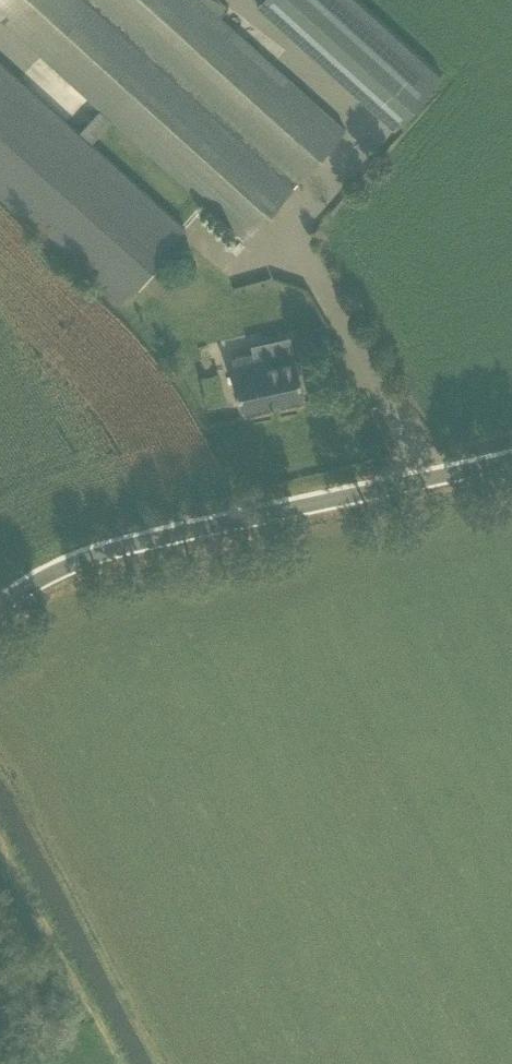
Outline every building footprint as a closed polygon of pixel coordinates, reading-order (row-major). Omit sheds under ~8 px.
[(246,238),(345,128),(220,15),(228,6),(222,0),(0,0),(0,17),(100,106),(112,117),(246,238)] [(357,0),(258,0),(255,3),(393,127),(440,75),(357,0)] [(100,106),(78,130),(0,59),(0,192),(120,300),(186,227),(91,141),(112,117),(100,106)] [(234,371),(242,408),(304,394),(296,357),(267,363),(264,350),(232,357),(235,370),(234,371)]
